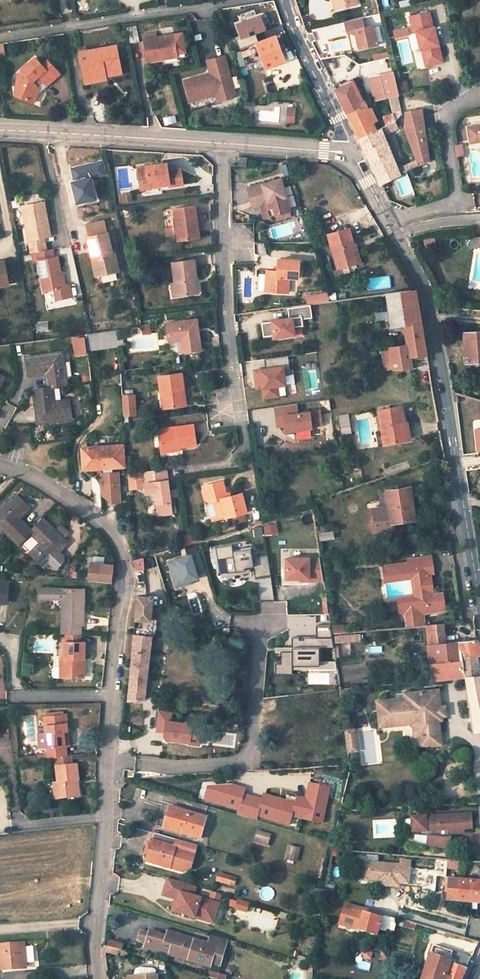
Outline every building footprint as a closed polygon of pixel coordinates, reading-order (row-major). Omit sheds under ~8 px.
[(336,8),(348,6),(347,3),(358,0),(334,0),(336,8)] [(416,31),(421,49),(422,48),(426,65),(443,61),(435,27),(433,27),(429,12),(410,16),(414,32),(416,31)] [(377,44),(373,24),(364,27),(362,17),(345,21),(347,31),(356,29),(360,48),(377,44)] [(134,24),(125,27),(129,43),(138,40),(134,24)] [(271,26),(252,32),(266,68),(285,60),(271,26)] [(392,38),(406,35),(405,27),(390,30),(392,38)] [(148,62),(166,59),(165,55),(178,53),(175,35),(157,39),(156,33),(150,34),(152,40),(145,41),(148,62)] [(83,75),(84,74),(94,73),(94,75),(95,79),(107,77),(106,73),(121,70),(117,47),(79,54),(83,75)] [(224,55),(208,59),(212,72),(213,76),(206,77),(205,74),(184,80),(190,100),(216,93),(218,100),(232,96),(235,92),(224,55)] [(46,87),(59,75),(47,62),(42,67),(34,58),(21,69),(21,70),(25,75),(21,78),(15,96),(33,103),(39,88),(37,86),(42,82),(46,87)] [(394,72),(393,72),(370,78),(373,91),(397,85),(394,72)] [(95,79),(94,75),(94,73),(84,74),(85,84),(108,80),(107,77),(95,79)] [(398,81),(401,94),(407,93),(404,79),(398,81)] [(360,102),(350,82),(335,90),(344,110),(360,102)] [(397,85),(373,91),(374,96),(375,101),(389,98),(399,96),(397,85)] [(403,119),(399,96),(389,98),(393,113),(395,121),(403,119)] [(373,132),(369,124),(374,121),(363,101),(360,102),(344,110),(351,124),(359,140),(373,132)] [(405,128),(420,165),(429,161),(424,123),(422,109),(405,112),(405,128)] [(393,113),(382,117),(386,126),(392,123),(395,121),(393,113)] [(400,174),(384,134),(395,129),(392,123),(386,126),(382,127),(373,132),(359,140),(374,170),(380,184),(400,174)] [(469,126),(471,142),(479,140),(479,124),(469,126)] [(461,143),(454,144),(456,156),(463,156),(461,143)] [(247,165),(247,157),(239,156),(239,165),(247,165)] [(150,187),(169,184),(169,185),(182,183),(180,168),(167,171),(165,162),(161,163),(157,169),(151,164),(150,164),(136,167),(139,187),(150,185),(150,187)] [(266,217),(276,214),(290,210),(281,178),(248,187),(251,200),(261,198),(262,203),(266,217)] [(261,198),(251,200),(253,206),(262,203),(261,198)] [(45,229),(42,217),(46,216),(43,203),(21,207),(31,253),(32,253),(46,250),(44,237),(50,236),(48,228),(45,229)] [(199,237),(194,205),(173,208),(175,226),(178,226),(180,237),(180,240),(199,237)] [(87,237),(105,233),(103,221),(84,225),(87,237)] [(360,262),(358,255),(355,256),(354,256),(351,246),(352,245),(353,245),(349,228),(329,234),(338,269),(348,266),(347,262),(356,259),(357,263),(360,262)] [(87,237),(90,255),(93,255),(96,266),(93,267),(94,276),(117,271),(114,258),(111,258),(109,251),(105,233),(87,237)] [(468,245),(470,248),(477,246),(479,242),(479,238),(472,240),(468,245)] [(38,261),(44,292),(53,290),(54,290),(56,300),(72,297),(69,283),(63,284),(58,257),(54,257),(52,249),(46,250),(32,253),(34,261),(38,261)] [(267,269),(266,282),(270,282),(269,290),(289,292),(290,278),(299,278),(300,260),(279,258),(278,270),(267,269)] [(172,262),(175,282),(177,296),(194,293),(192,279),(196,279),(193,259),(172,262)] [(8,285),(4,261),(0,262),(0,286),(8,285)] [(97,283),(115,279),(114,272),(96,276),(97,283)] [(389,287),(389,277),(368,278),(368,289),(389,287)] [(457,291),(449,285),(444,292),(452,298),(457,291)] [(415,288),(386,292),(391,326),(404,324),(421,321),(419,313),(415,288)] [(329,300),(327,293),(314,295),(315,302),(329,300)] [(312,317),(310,303),(308,303),(287,306),(289,317),(271,320),(271,321),(261,322),(263,336),(273,335),(273,337),(294,334),(293,327),(303,325),(302,319),(312,317)] [(201,350),(197,319),(166,323),(169,342),(182,340),(183,352),(201,350)] [(407,344),(424,341),(421,321),(404,324),(407,344)] [(118,345),(118,341),(117,329),(86,333),(88,349),(118,345)] [(463,332),(466,362),(479,361),(479,331),(463,332)] [(69,337),(71,355),(83,353),(81,336),(69,337)] [(407,344),(390,346),(393,369),(412,368),(410,357),(427,356),(425,347),(424,341),(407,344)] [(384,371),(393,369),(390,346),(381,348),(384,371)] [(50,379),(47,379),(48,386),(52,386),(67,384),(62,351),(26,356),(29,374),(46,372),(49,371),(50,379)] [(286,385),(283,363),(257,367),(257,368),(252,369),(255,389),(260,388),(261,399),(279,396),(278,386),(286,385)] [(183,388),(181,372),(158,375),(163,407),(181,405),(179,388),(183,388)] [(34,388),(36,407),(39,407),(40,414),(37,414),(38,422),(72,417),(69,400),(53,402),(52,386),(48,386),(34,388)] [(136,415),(135,395),(122,396),(124,416),(136,415)] [(312,428),(311,426),(322,425),(320,409),(309,410),(309,409),(298,411),(297,403),(273,406),(276,427),(282,427),(283,432),(312,428)] [(401,406),(379,410),(385,444),(404,440),(401,423),(404,422),(401,406)] [(342,433),(350,432),(347,415),(340,416),(342,433)] [(404,440),(410,440),(407,421),(404,422),(401,423),(404,440)] [(193,424),(157,428),(160,448),(179,445),(195,443),(193,424)] [(123,444),(82,447),(83,469),(103,467),(103,472),(101,472),(102,495),(111,502),(119,501),(117,471),(111,472),(110,467),(124,466),(123,444)] [(163,468),(128,473),(129,488),(144,487),(145,494),(154,492),(156,504),(159,504),(161,516),(172,514),(170,497),(174,496),(173,490),(168,490),(167,480),(164,480),(163,468)] [(212,500),(216,515),(224,513),(225,517),(245,512),(241,493),(226,496),(223,481),(209,484),(209,487),(203,489),(206,502),(212,500)] [(394,522),(415,518),(410,487),(388,491),(390,506),(383,508),(370,510),(374,530),(394,527),(394,522)] [(390,506),(388,491),(380,493),(383,508),(390,506)] [(156,504),(154,492),(145,494),(146,506),(156,504)] [(14,494),(0,508),(0,526),(18,543),(29,532),(30,530),(17,518),(15,515),(20,510),(22,512),(28,507),(14,494)] [(216,515),(212,500),(206,502),(209,517),(216,515)] [(66,542),(42,518),(30,530),(29,532),(40,542),(29,553),(42,566),(47,561),(53,567),(57,567),(61,562),(61,558),(55,552),(53,550),(58,545),(60,547),(66,542)] [(332,523),(319,525),(321,539),(334,537),(332,523)] [(255,577),(271,574),(267,555),(257,556),(257,552),(251,553),(250,547),(232,550),(231,545),(215,547),(217,559),(224,558),(227,573),(245,570),(244,567),(249,567),(253,566),(255,577)] [(198,552),(168,561),(175,587),(184,585),(183,582),(191,579),(197,577),(196,574),(204,572),(198,552)] [(411,562),(384,565),(386,580),(414,577),(417,596),(399,598),(400,609),(400,610),(401,611),(402,612),(403,612),(406,612),(407,624),(422,623),(420,610),(420,607),(431,605),(431,612),(445,611),(443,594),(434,595),(430,595),(429,582),(432,581),(431,573),(435,572),(433,556),(410,559),(411,562)] [(132,559),(134,566),(139,569),(143,568),(142,557),(132,559)] [(308,581),(324,581),(320,558),(286,558),(286,578),(308,578),(308,581)] [(110,581),(112,564),(89,562),(88,579),(110,581)] [(250,572),(249,567),(244,567),(245,570),(227,573),(220,574),(221,577),(250,572)] [(257,579),(258,600),(271,599),(270,578),(257,579)] [(62,598),(62,588),(37,587),(37,597),(62,598)] [(135,618),(150,619),(153,588),(138,587),(135,618)] [(80,589),(62,588),(62,598),(61,633),(68,633),(80,633),(80,624),(82,624),(83,607),(80,607),(80,589)] [(431,612),(431,605),(420,607),(420,610),(422,623),(425,622),(424,613),(431,612)] [(478,639),(447,642),(444,623),(427,625),(431,663),(460,660),(460,657),(478,654),(479,654),(479,650),(478,639)] [(334,647),(330,624),(316,625),(316,637),(292,637),(292,651),(280,651),(280,663),(275,663),(275,674),(292,674),(292,669),(292,665),(319,665),(319,647),(334,647)] [(127,699),(143,698),(151,636),(133,633),(127,699)] [(66,640),(66,657),(65,666),(61,666),(56,666),(55,668),(55,674),(56,676),(85,677),(86,641),(81,641),(68,641),(66,640)] [(432,679),(465,676),(479,674),(479,672),(479,664),(478,654),(460,657),(460,660),(431,663),(432,679)] [(473,732),(479,731),(479,674),(465,676),(473,732)] [(409,722),(413,721),(415,736),(418,735),(419,746),(435,744),(434,732),(439,731),(438,720),(437,715),(433,715),(432,706),(439,705),(437,687),(413,690),(414,693),(404,694),(404,696),(404,700),(395,701),(395,697),(381,699),(383,712),(378,712),(380,725),(397,723),(396,720),(408,718),(409,722)] [(445,714),(444,704),(439,705),(432,706),(433,715),(437,715),(438,720),(441,719),(441,715),(445,714)] [(158,711),(156,730),(164,731),(164,736),(167,739),(189,742),(189,744),(200,745),(202,729),(192,728),(192,724),(171,721),(172,713),(158,711)] [(63,746),(62,731),(66,730),(65,714),(51,715),(51,712),(46,713),(47,716),(43,716),(47,751),(43,751),(43,754),(35,755),(36,758),(57,756),(61,755),(64,755),(63,746)] [(353,729),(344,730),(346,742),(354,741),(353,729)] [(355,749),(354,741),(346,742),(347,750),(355,749)] [(57,756),(58,766),(74,764),(73,754),(64,755),(61,755),(57,756)] [(83,779),(81,763),(74,764),(58,766),(55,766),(57,782),(53,782),(55,798),(80,796),(78,780),(83,779)] [(205,816),(168,805),(163,824),(181,829),(181,832),(199,837),(205,816)] [(470,813),(411,816),(412,830),(418,829),(418,834),(426,835),(425,844),(449,846),(450,836),(447,836),(447,832),(451,832),(462,832),(462,827),(471,827),(470,813)] [(269,834),(257,830),(255,837),(267,841),(269,834)] [(190,867),(196,844),(153,832),(145,860),(183,871),(190,867)] [(295,862),(299,848),(287,845),(283,858),(295,862)] [(436,857),(435,866),(457,868),(458,859),(436,857)] [(399,881),(409,882),(411,860),(401,859),(400,863),(363,860),(362,878),(381,880),(381,883),(399,885),(399,881)] [(230,875),(218,872),(215,880),(228,883),(230,875)] [(195,886),(167,877),(161,894),(179,899),(178,903),(173,901),(171,910),(194,917),(195,912),(207,915),(211,913),(214,905),(211,901),(192,895),(195,886)] [(461,879),(461,882),(445,880),(444,890),(447,890),(447,899),(479,902),(479,881),(461,879)] [(247,903),(229,898),(226,908),(244,913),(247,903)] [(217,903),(211,901),(214,905),(211,913),(207,915),(195,912),(194,917),(212,922),(217,903)] [(362,908),(343,903),(338,924),(375,934),(381,914),(373,912),(373,911),(362,908)] [(209,966),(210,961),(215,945),(208,943),(193,938),(192,942),(185,940),(186,936),(166,930),(165,934),(148,929),(145,941),(161,946),(163,941),(170,944),(167,954),(209,966)] [(219,964),(226,939),(210,935),(208,943),(215,945),(210,961),(219,964)] [(143,947),(167,954),(170,944),(163,941),(161,946),(145,941),(143,947)] [(0,944),(0,968),(25,966),(25,969),(38,968),(37,958),(25,959),(23,942),(0,944)] [(448,963),(452,951),(432,944),(424,969),(432,971),(429,978),(459,978),(465,968),(448,963)] [(120,950),(103,945),(104,949),(119,954),(120,950)] [(470,957),(452,951),(448,963),(465,968),(470,957)]
